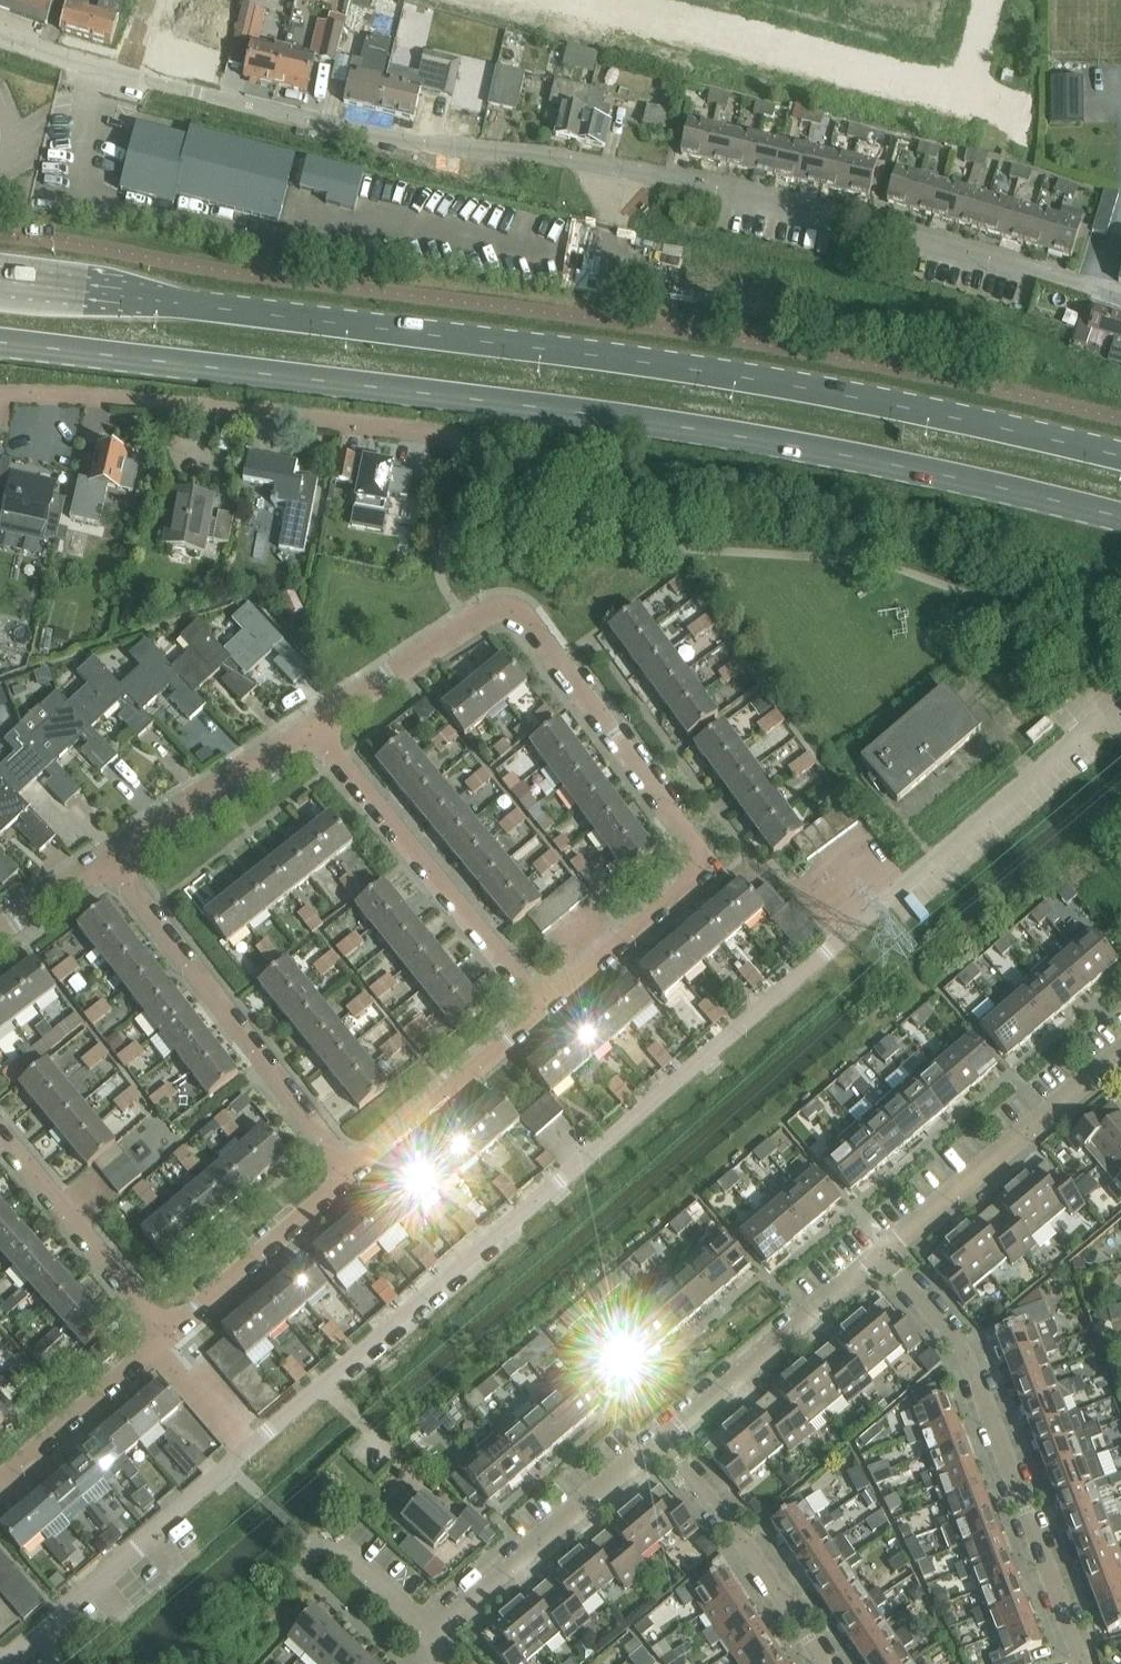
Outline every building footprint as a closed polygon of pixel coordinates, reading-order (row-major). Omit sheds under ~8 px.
[(8,13),(13,0),(0,0),(0,10),(8,13)] [(8,13),(47,27),(57,0),(13,0),(8,13)] [(112,48),(120,21),(119,21),(125,0),(102,0),(98,14),(87,11),(89,5),(74,0),(72,7),(70,6),(62,33),(112,48)] [(236,40),(250,44),(260,11),(246,7),(236,40)] [(319,23),(314,47),(322,49),(320,60),(336,63),(344,28),(328,24),(328,26),(319,23)] [(387,82),(379,113),(414,121),(421,90),(453,97),(461,63),(426,55),(429,45),(421,43),(421,41),(405,37),(403,45),(397,43),(396,45),(387,82)] [(396,44),(371,39),(370,45),(366,44),(365,48),(366,48),(362,64),(353,62),(350,76),(352,76),(345,105),(379,113),(396,44)] [(285,51),(254,44),(245,81),(276,88),(285,51)] [(276,88),(307,95),(316,59),(285,51),(276,88)] [(520,74),(491,67),(487,82),(490,83),(486,103),(512,109),(520,74)] [(1084,81),(1049,81),(1050,125),(1084,125),(1084,81)] [(592,92),(557,83),(551,105),(564,108),(557,138),(579,144),(579,143),(592,92)] [(579,143),(605,150),(611,124),(607,123),(610,111),(602,109),(605,95),(592,92),(579,143)] [(718,97),(707,95),(705,107),(715,109),(718,97)] [(726,111),(728,100),(718,97),(715,109),(726,111)] [(765,108),(754,105),(751,116),(762,119),(765,108)] [(672,134),(676,112),(652,108),(649,130),(672,134)] [(762,119),(772,122),(775,111),(765,108),(762,119)] [(812,116),(802,113),(799,125),(809,128),(812,116)] [(809,128),(819,130),(822,118),(812,116),(809,128)] [(713,129),(689,124),(681,157),(705,162),(713,129)] [(279,224),(295,160),(192,133),(190,141),(139,128),(122,193),(174,206),(176,198),(279,224)] [(736,134),(713,129),(705,162),(729,167),(736,134)] [(859,132),(849,129),(846,141),(856,143),(859,132)] [(856,143),(866,146),(869,135),(859,132),(856,143)] [(759,140),(736,134),(729,167),(752,173),(759,140)] [(783,145),(759,140),(752,173),(776,178),(783,145)] [(806,150),(783,145),(776,178),(799,183),(806,150)] [(929,148),(919,146),(916,158),(926,161),(929,148)] [(926,161),(935,163),(939,151),(929,148),(926,161)] [(830,155),(806,150),(799,183),(822,188),(830,155)] [(974,156),(961,153),(958,165),(971,168),(974,156)] [(853,160),(830,155),(822,188),(846,193),(853,160)] [(971,168),(983,171),(986,159),(974,156),(971,168)] [(870,199),(877,166),(853,160),(846,193),(870,199)] [(365,176),(308,161),(300,191),(328,199),(326,206),(355,213),(365,176)] [(1023,170),(1013,168),(1010,179),(1020,181),(1023,170)] [(1020,181),(1030,184),(1033,172),(1023,170),(1020,181)] [(921,179),(897,172),(887,204),(911,211),(921,179)] [(944,186),(921,179),(911,211),(934,218),(944,186)] [(1059,183),(1055,193),(1066,197),(1070,187),(1059,183)] [(967,193),(944,186),(934,218),(957,225),(967,193)] [(1070,187),(1066,197),(1078,201),(1082,191),(1070,187)] [(1105,192),(1093,233),(1107,238),(1119,197),(1105,192)] [(989,200),(967,193),(957,225),(980,232),(989,200)] [(1012,207),(989,200),(980,232),(1003,239),(1012,207)] [(1035,213),(1012,207),(1003,239),(1026,246),(1035,213)] [(1058,220),(1035,213),(1026,246),(1049,253),(1058,220)] [(1082,227),(1058,220),(1049,253),(1072,260),(1074,256),(1082,227)] [(1074,256),(1080,257),(1088,229),(1082,227),(1074,256)] [(1097,311),(1095,317),(1085,314),(1075,344),(1086,348),(1091,332),(1120,342),(1120,319),(1097,311)] [(80,481),(71,521),(100,527),(109,488),(134,494),(140,468),(126,465),(129,454),(125,453),(126,450),(114,447),(113,450),(101,447),(92,483),(80,481)] [(319,482),(295,477),(298,463),(249,454),(244,482),(277,488),(274,504),(289,507),(281,549),(305,554),(319,482)] [(359,460),(338,456),(333,482),(354,486),(359,460)] [(413,476),(394,472),(395,467),(365,461),(355,509),(354,509),(351,527),(383,533),(387,515),(385,515),(389,496),(408,499),(413,476)] [(4,516),(1,533),(46,543),(48,538),(58,540),(58,539),(61,527),(67,499),(55,497),(57,487),(13,477),(4,516)] [(213,496),(177,489),(167,546),(203,552),(213,496)] [(218,513),(213,543),(227,545),(232,516),(218,513)] [(61,527),(58,539),(66,541),(69,529),(61,527)] [(680,578),(669,587),(677,598),(681,595),(689,605),(696,600),(680,578)] [(281,599),(290,618),(304,611),(294,592),(281,599)] [(295,685),(310,671),(250,606),(233,621),(245,633),(225,652),(247,675),(274,650),(282,657),(275,664),(295,685)] [(655,629),(639,607),(609,629),(625,651),(655,629)] [(138,610),(126,608),(121,627),(133,630),(138,610)] [(706,637),(717,630),(708,618),(698,626),(706,637)] [(225,652),(199,625),(183,639),(194,651),(173,671),(195,694),(222,668),(229,675),(222,682),(242,703),(258,688),(247,675),(225,652)] [(706,637),(698,626),(688,633),(696,645),(706,637)] [(671,651),(655,629),(625,651),(641,672),(671,651)] [(57,630),(55,640),(68,643),(70,633),(57,630)] [(173,671),(147,643),(131,657),(143,669),(122,688),(143,711),(170,686),(177,693),(170,699),(191,721),(206,706),(195,694),(173,671)] [(686,672),(671,651),(641,672),(656,694),(686,672)] [(528,685),(504,656),(483,673),(507,702),(528,685)] [(122,688),(96,659),(79,675),(91,687),(70,706),(92,730),(119,705),(126,711),(119,717),(139,738),(155,724),(143,711),(122,688)] [(738,680),(748,673),(739,661),(730,668),(738,680)] [(738,680),(730,668),(720,675),(729,687),(738,680)] [(702,693),(686,672),(656,694),(672,715),(702,693)] [(507,702),(483,673),(463,690),(486,719),(507,702)] [(486,719),(463,690),(442,708),(465,736),(486,719)] [(982,732),(945,690),(863,761),(899,803),(982,732)] [(70,706),(59,693),(43,708),(54,720),(33,739),(55,763),(83,738),(88,744),(81,751),(102,772),(118,757),(92,730),(70,706)] [(718,715),(702,693),(672,715),(688,737),(718,715)] [(537,716),(545,725),(554,717),(546,708),(537,716)] [(777,731),(787,724),(778,712),(769,719),(777,731)] [(777,731),(769,719),(759,726),(768,738),(777,731)] [(576,744),(560,722),(530,744),(547,766),(576,744)] [(740,746),(724,724),(694,745),(711,768),(740,746)] [(516,734),(524,744),(535,735),(526,725),(516,734)] [(55,763),(33,739),(22,727),(6,742),(17,754),(0,770),(0,778),(19,798),(46,773),(52,779),(46,785),(65,806),(81,791),(55,763)] [(451,749),(460,742),(451,731),(442,738),(451,749)] [(423,759),(405,738),(377,761),(394,782),(423,759)] [(451,749),(442,738),(433,746),(442,757),(451,749)] [(495,750),(504,760),(514,751),(506,741),(495,750)] [(592,766),(576,744),(547,766),(562,787),(592,766)] [(756,768),(740,746),(711,768),(727,790),(756,768)] [(209,748),(197,756),(202,764),(214,756),(209,748)] [(811,775),(820,768),(811,755),(802,762),(811,775)] [(439,779),(423,759),(394,782),(411,803),(439,779)] [(811,775),(802,762),(792,769),(802,782),(811,775)] [(608,787),(592,766),(562,787),(578,809),(608,787)] [(772,790),(756,768),(727,790),(743,811),(772,790)] [(494,783),(485,771),(476,779),(485,790),(494,783)] [(506,782),(514,794),(525,786),(517,775),(506,782)] [(0,778),(0,837),(21,818),(28,825),(20,833),(39,854),(56,838),(19,798),(0,778)] [(456,800),(439,779),(411,803),(428,823),(456,800)] [(485,790),(476,779),(467,786),(476,798),(485,790)] [(623,809),(608,787),(578,809),(594,830),(623,809)] [(787,810),(772,790),(743,811),(758,832),(787,810)] [(844,803),(836,793),(826,800),(834,811),(844,803)] [(522,802),(530,814),(542,805),(534,794),(522,802)] [(473,820),(456,800),(428,823),(445,844),(473,820)] [(859,823),(844,803),(834,811),(848,831),(859,823)] [(639,830),(623,809),(594,830),(610,852),(639,830)] [(804,832),(787,810),(758,832),(774,854),(804,832)] [(522,830),(531,822),(521,811),(512,818),(522,830)] [(848,831),(834,811),(824,819),(838,838),(848,831)] [(354,844),(331,816),(310,832),(332,861),(354,844)] [(539,824),(547,835),(559,827),(551,816),(539,824)] [(522,830),(512,818),(503,826),(513,837),(522,830)] [(838,838),(824,819),(813,826),(828,846),(838,838)] [(490,841),(473,820),(445,844),(462,864),(490,841)] [(828,846),(813,826),(803,834),(818,854),(828,846)] [(655,852),(639,830),(610,852),(626,874),(655,852)] [(332,861),(310,832),(289,849),(311,878),(332,861)] [(818,854),(803,834),(793,841),(808,861),(818,854)] [(556,844),(564,856),(576,847),(568,836),(556,844)] [(507,861),(490,841),(462,864),(479,885),(507,861)] [(311,878),(289,849),(268,866),(291,894),(311,878)] [(4,887),(20,873),(0,851),(0,883),(4,887)] [(555,871),(564,864),(555,853),(546,861),(555,871)] [(573,865),(581,876),(593,868),(585,856),(573,865)] [(524,882),(507,861),(479,885),(496,905),(524,882)] [(555,871),(546,861),(537,868),(546,879),(555,871)] [(291,894),(268,866),(247,882),(270,911),(291,894)] [(360,884),(352,874),(342,883),(350,893),(360,884)] [(589,883),(597,894),(609,886),(601,875),(589,883)] [(589,896),(575,879),(566,886),(580,904),(589,896)] [(270,911),(247,882),(226,899),(249,928),(270,911)] [(542,903),(524,882),(496,905),(514,926),(542,903)] [(402,905),(385,883),(357,906),(374,928),(402,905)] [(788,908),(769,885),(754,897),(742,883),(722,901),(745,928),(765,912),(773,921),(788,908)] [(350,893),(358,902),(368,894),(360,884),(350,893)] [(580,904),(566,886),(556,894),(570,912),(580,904)] [(570,912),(556,894),(547,902),(561,919),(570,912)] [(249,928),(226,899),(205,916),(228,944),(249,928)] [(745,928),(722,901),(701,918),(725,946),(745,928)] [(561,919),(547,902),(537,909),(552,927),(561,919)] [(804,913),(795,902),(788,908),(773,921),(782,932),(804,913)] [(1055,914),(1047,904),(1036,914),(1045,924),(1049,920),(1054,926),(1061,921),(1055,914)] [(123,927),(106,905),(78,927),(95,949),(123,927)] [(419,926),(402,905),(374,928),(391,949),(419,926)] [(318,918),(310,908),(299,917),(308,926),(318,918)] [(552,927),(537,909),(528,917),(542,935),(552,927)] [(813,923),(804,913),(782,932),(791,942),(813,923)] [(1045,924),(1036,914),(1031,918),(1040,928),(1045,924)] [(308,926),(316,936),(326,927),(318,918),(308,926)] [(725,946),(701,918),(681,936),(705,963),(725,946)] [(822,934),(813,923),(791,942),(793,944),(800,953),(822,934)] [(436,946),(419,926),(391,949),(407,969),(436,946)] [(140,948),(123,927),(95,949),(111,970),(140,948)] [(1116,968),(1086,933),(1065,951),(1070,956),(1071,955),(1096,985),(1116,968)] [(358,954),(366,947),(358,936),(349,943),(358,954)] [(705,963),(681,936),(661,953),(685,980),(705,963)] [(1009,955),(1018,947),(1009,936),(1000,944),(1009,955)] [(277,951),(269,941),(258,950),(266,959),(277,951)] [(358,954),(349,943),(340,950),(349,961),(358,954)] [(800,953),(793,944),(782,953),(790,962),(800,953)] [(1009,955),(1000,944),(994,949),(1003,960),(1009,955)] [(452,967),(436,946),(407,969),(424,990),(452,967)] [(156,969),(140,948),(111,970),(127,991),(156,969)] [(266,959),(274,969),(285,960),(277,951),(266,959)] [(1096,985),(1071,955),(1070,956),(1065,951),(1049,964),(1079,1000),(1096,985)] [(685,980),(661,953),(640,971),(664,998),(685,980)] [(335,972),(344,965),(335,954),(326,961),(335,972)] [(80,971),(72,961),(63,968),(70,978),(80,971)] [(305,983),(288,961),(259,984),(276,1006),(305,983)] [(335,972),(326,961),(317,968),(326,979),(335,972)] [(56,991),(33,962),(12,979),(35,1008),(56,991)] [(1079,1000),(1049,964),(1048,963),(1030,979),(1035,985),(1061,1015),(1079,1000)] [(758,974),(750,965),(740,974),(748,983),(758,974)] [(469,988),(452,967),(424,990),(441,1011),(469,988)] [(974,987),(983,979),(973,967),(964,975),(974,987)] [(70,978),(63,968),(53,975),(61,985),(70,978)] [(172,990),(156,969),(127,991),(144,1012),(172,990)] [(765,983),(758,974),(748,983),(755,992),(765,983)] [(974,987),(964,975),(958,981),(968,992),(974,987)] [(392,996),(401,989),(392,978),(383,985),(392,996)] [(12,979),(0,988),(0,1007),(14,1024),(35,1008),(12,979)] [(653,1007),(630,980),(609,998),(632,1025),(653,1007)] [(321,1003),(305,983),(276,1006),(293,1026),(321,1003)] [(392,996),(383,985),(374,992),(383,1003),(392,996)] [(1061,1015),(1035,985),(1017,1001),(1043,1031),(1061,1015)] [(486,1009),(469,988),(441,1011),(458,1032),(486,1009)] [(188,1011),(172,990),(144,1012),(160,1033),(188,1011)] [(368,1014),(377,1007),(368,996),(359,1003),(368,1014)] [(632,1025),(609,998),(589,1015),(612,1042),(632,1025)] [(717,1009),(710,1000),(700,1009),(707,1018),(717,1009)] [(1043,1031),(1017,1001),(1001,1015),(999,1016),(1025,1046),(1043,1031)] [(104,1021),(114,1013),(106,1003),(96,1010),(104,1021)] [(338,1024),(321,1003),(293,1026),(310,1047),(338,1024)] [(368,1014),(359,1003),(350,1010),(359,1021),(368,1014)] [(14,1024),(0,1007),(0,1035),(14,1024)] [(925,1026),(934,1018),(925,1008),(916,1016),(925,1026)] [(707,1018),(715,1026),(725,1018),(717,1009),(707,1018)] [(104,1021),(96,1010),(87,1017),(95,1028),(104,1021)] [(1001,1015),(997,1010),(977,1027),(1007,1062),(1025,1046),(999,1016),(1001,1015)] [(205,1032),(188,1011),(160,1033),(176,1054),(205,1032)] [(612,1042),(589,1015),(569,1032),(592,1059),(612,1042)] [(84,1025),(76,1016),(55,1033),(62,1043),(84,1025)] [(925,1026),(916,1016),(910,1021),(919,1031),(925,1026)] [(425,1038),(434,1030),(425,1019),(416,1027),(425,1038)] [(355,1045),(338,1024),(310,1047),(326,1068),(355,1045)] [(425,1038),(416,1027),(407,1034),(416,1045),(425,1038)] [(221,1054),(205,1032),(176,1054),(193,1075),(221,1054)] [(592,1059),(569,1032),(548,1050),(571,1077),(592,1059)] [(62,1043),(55,1033),(34,1050),(42,1060),(62,1043)] [(117,1034),(107,1042),(116,1053),(126,1045),(117,1034)] [(997,1072),(966,1036),(947,1053),(952,1059),(953,1058),(978,1088),(997,1072)] [(402,1056),(411,1049),(402,1038),(393,1045),(402,1056)] [(889,1058),(899,1049),(891,1039),(880,1048),(888,1057),(889,1058)] [(666,1053),(658,1044),(648,1053),(656,1062),(666,1053)] [(371,1066),(355,1045),(326,1068),(343,1089),(371,1066)] [(402,1056),(393,1045),(384,1052),(393,1063),(402,1056)] [(137,1064),(147,1057),(138,1046),(129,1053),(137,1064)] [(883,1061),(888,1057),(880,1048),(879,1047),(875,1051),(883,1061)] [(101,1066),(111,1059),(102,1048),(93,1056),(101,1066)] [(42,1060),(34,1050),(23,1059),(31,1069),(42,1060)] [(571,1077),(548,1050),(528,1067),(551,1094),(571,1077)] [(952,1059),(947,1053),(945,1051),(928,1066),(960,1103),(978,1088),(953,1058),(952,1059)] [(137,1064),(129,1053),(120,1060),(128,1071),(137,1064)] [(673,1062),(666,1053),(656,1062),(663,1070),(673,1062)] [(238,1075),(221,1054),(193,1075),(209,1097),(238,1075)] [(101,1066),(93,1056),(84,1063),(92,1074),(101,1066)] [(66,1084),(48,1063),(20,1086),(37,1107),(66,1084)] [(388,1087),(371,1066),(343,1089),(360,1110),(388,1087)] [(960,1103),(928,1066),(909,1082),(941,1120),(960,1103)] [(853,1089),(862,1081),(854,1070),(844,1079),(853,1089)] [(626,1088),(618,1079),(608,1088),(615,1096),(626,1088)] [(853,1089),(844,1079),(839,1083),(848,1093),(853,1089)] [(941,1120),(909,1082),(891,1097),(923,1135),(941,1120)] [(83,1104),(66,1084),(37,1107),(54,1127),(83,1104)] [(170,1106),(179,1099),(171,1088),(162,1096),(170,1106)] [(633,1096),(626,1088),(615,1096),(623,1105),(633,1096)] [(134,1110),(143,1103),(135,1092),(125,1099),(134,1110)] [(520,1122),(497,1095),(476,1112),(499,1140),(520,1122)] [(564,1113),(549,1095),(522,1118),(537,1136),(564,1113)] [(170,1106),(162,1096),(152,1103),(161,1114),(170,1106)] [(923,1135),(891,1097),(873,1113),(905,1150),(923,1135)] [(134,1110),(125,1099),(116,1106),(124,1117),(134,1110)] [(239,1106),(255,1124),(262,1118),(246,1100),(239,1106)] [(817,1120),(827,1112),(818,1102),(808,1110),(817,1120)] [(99,1125),(83,1104),(54,1127),(71,1148),(99,1125)] [(1118,1120),(1108,1109),(1068,1142),(1079,1156),(1086,1150),(1100,1167),(1120,1149),(1120,1117),(1118,1120)] [(817,1120),(808,1110),(803,1114),(812,1124),(817,1120)] [(499,1140),(476,1112),(456,1130),(479,1157),(499,1140)] [(905,1150),(873,1113),(856,1127),(888,1165),(905,1150)] [(235,1125),(227,1116),(216,1126),(224,1134),(235,1125)] [(586,1137),(596,1128),(588,1119),(578,1128),(586,1137)] [(117,1146),(99,1125),(71,1148),(88,1169),(94,1164),(117,1146)] [(224,1134),(232,1143),(242,1134),(235,1125),(224,1134)] [(888,1165),(856,1127),(838,1142),(841,1145),(845,1150),(843,1151),(869,1181),(888,1165)] [(289,1155),(265,1128),(244,1146),(268,1173),(289,1155)] [(479,1157),(456,1130),(436,1147),(459,1174),(479,1157)] [(769,1161),(779,1152),(770,1142),(760,1151),(768,1161),(769,1161)] [(845,1150),(841,1145),(820,1162),(850,1197),(869,1181),(843,1151),(845,1150)] [(125,1156),(117,1146),(94,1164),(103,1175),(125,1156)] [(268,1173),(244,1146),(224,1163),(247,1191),(268,1173)] [(459,1174),(436,1147),(416,1165),(439,1192),(459,1174)] [(1120,1201),(1120,1149),(1100,1167),(1115,1185),(1109,1190),(1119,1202),(1120,1201)] [(760,1151),(759,1150),(754,1155),(763,1165),(768,1161),(760,1151)] [(194,1160),(187,1151),(176,1161),(184,1169),(194,1160)] [(545,1173),(555,1164),(547,1155),(537,1164),(545,1173)] [(133,1165),(125,1156),(103,1175),(110,1184),(133,1165)] [(184,1169),(191,1178),(202,1169),(194,1160),(184,1169)] [(247,1191),(224,1163),(204,1180),(227,1208),(247,1191)] [(141,1176),(133,1165),(110,1184),(119,1194),(141,1176)] [(439,1192),(416,1165),(395,1182),(419,1209),(439,1192)] [(1084,1207),(1051,1168),(1039,1177),(1034,1171),(1017,1185),(1050,1225),(1066,1212),(1072,1218),(1084,1207)] [(812,1170),(793,1186),(822,1219),(841,1203),(812,1170)] [(735,1191),(743,1183),(734,1173),(724,1183),(737,1198),(739,1196),(735,1191)] [(511,1186),(503,1177),(492,1185),(501,1195),(511,1186)] [(227,1208),(204,1180),(183,1197),(207,1225),(227,1208)] [(419,1209),(395,1182),(375,1200),(399,1227),(419,1209)] [(737,1198),(724,1183),(720,1186),(727,1195),(726,1196),(731,1202),(737,1198)] [(1050,1225),(1017,1185),(996,1203),(1001,1208),(991,1217),(1025,1257),(1036,1248),(1031,1242),(1050,1225)] [(153,1195),(146,1186),(135,1196),(143,1204),(153,1195)] [(519,1195),(511,1186),(501,1195),(509,1204),(519,1195)] [(822,1219),(793,1186),(775,1201),(804,1235),(822,1219)] [(143,1204),(150,1213),(161,1204),(153,1195),(143,1204)] [(207,1225),(183,1197),(163,1215),(187,1242),(207,1225)] [(399,1227),(375,1200),(355,1217),(378,1244),(399,1227)] [(804,1235),(775,1201),(757,1217),(786,1251),(804,1235)] [(3,1207),(0,1209),(0,1245),(21,1227),(3,1207)] [(470,1221),(462,1211),(452,1220),(460,1230),(470,1221)] [(187,1242),(163,1215),(142,1232),(166,1260),(187,1242)] [(378,1244),(355,1217),(335,1234),(358,1261),(378,1244)] [(687,1234),(695,1227),(686,1217),(678,1224),(687,1234)] [(757,1217),(738,1233),(767,1267),(786,1251),(757,1217)] [(1025,1257),(991,1217),(980,1226),(975,1221),(957,1235),(991,1275),(1007,1261),(1012,1267),(1025,1257)] [(479,1230),(470,1221),(460,1230),(468,1239),(479,1230)] [(687,1234),(678,1224),(672,1229),(681,1240),(687,1234)] [(21,1227),(0,1245),(0,1251),(15,1268),(38,1247),(21,1227)] [(358,1261),(335,1234),(314,1252),(338,1279),(358,1261)] [(752,1270),(721,1235),(702,1251),(732,1287),(752,1270)] [(991,1275),(957,1235),(937,1252),(942,1259),(931,1268),(964,1308),(977,1297),(972,1291),(991,1275)] [(430,1256),(422,1246),(412,1255),(420,1265),(430,1256)] [(56,1267),(38,1247),(15,1268),(32,1288),(56,1267)] [(650,1266),(660,1257),(651,1247),(642,1256),(650,1266)] [(732,1287),(702,1251),(683,1267),(714,1303),(732,1287)] [(438,1265),(430,1256),(420,1265),(428,1274),(438,1265)] [(650,1266),(642,1256),(637,1260),(646,1270),(650,1266)] [(1082,1260),(1072,1263),(1076,1276),(1086,1273),(1082,1260)] [(328,1288),(305,1261),(285,1278),(308,1306),(328,1288)] [(74,1286),(56,1267),(32,1288),(50,1307),(74,1286)] [(714,1303),(683,1267),(665,1283),(696,1319),(714,1303)] [(308,1306),(285,1278),(264,1296),(288,1323),(308,1306)] [(614,1296),(623,1288),(614,1278),(605,1286),(614,1296)] [(390,1291),(382,1281),(371,1290),(380,1299),(390,1291)] [(696,1319),(665,1283),(647,1299),(677,1335),(696,1319)] [(91,1306),(74,1286),(50,1307),(68,1327),(91,1306)] [(614,1296),(605,1286),(600,1291),(609,1301),(614,1296)] [(398,1300),(390,1291),(380,1299),(388,1309),(398,1300)] [(19,1311),(30,1301),(23,1293),(12,1303),(19,1311)] [(288,1323),(264,1296),(244,1313),(267,1340),(288,1323)] [(1099,1297),(1086,1301),(1089,1312),(1102,1308),(1099,1297)] [(677,1335),(647,1299),(629,1314),(660,1349),(677,1335)] [(19,1311),(12,1303),(1,1313),(9,1321),(19,1311)] [(920,1345),(886,1305),(875,1314),(870,1308),(852,1324),(885,1364),(903,1349),(908,1355),(920,1345)] [(997,1343),(1004,1365),(1055,1346),(1052,1339),(1056,1337),(1057,1335),(1053,1323),(1050,1323),(1043,1305),(1012,1316),(1019,1334),(997,1343)] [(109,1327),(91,1306),(68,1327),(86,1348),(109,1327)] [(578,1328),(586,1320),(578,1310),(569,1317),(578,1328)] [(1106,1310),(1093,1314),(1097,1326),(1110,1322),(1106,1310)] [(267,1340),(244,1313),(223,1330),(229,1337),(238,1348),(247,1358),(267,1340)] [(578,1328),(569,1317),(563,1323),(572,1333),(578,1328)] [(340,1334),(332,1324),(321,1333),(330,1343),(340,1334)] [(885,1364),(852,1324),(833,1340),(837,1346),(827,1354),(862,1394),(872,1385),(867,1379),(885,1364)] [(55,1351),(66,1341),(58,1333),(48,1343),(55,1351)] [(330,1343),(338,1352),(348,1343),(340,1334),(330,1343)] [(238,1348),(229,1337),(208,1356),(217,1367),(238,1348)] [(117,1356),(104,1341),(90,1353),(103,1368),(117,1356)] [(55,1351),(48,1343),(37,1353),(44,1361),(55,1351)] [(1051,1372),(1045,1357),(1057,1353),(1055,1346),(1004,1365),(1013,1387),(1051,1372)] [(247,1358),(238,1348),(217,1367),(225,1376),(247,1358)] [(530,1369),(539,1361),(531,1351),(521,1359),(530,1369)] [(862,1394),(827,1354),(816,1364),(811,1358),(792,1374),(826,1414),(844,1399),(849,1405),(862,1394)] [(934,1371),(942,1364),(935,1356),(927,1363),(934,1371)] [(255,1368),(247,1358),(225,1376),(234,1387),(255,1368)] [(299,1369),(291,1359),(281,1368),(289,1378),(299,1369)] [(530,1369),(521,1359),(516,1363),(525,1373),(530,1369)] [(16,1382),(23,1376),(24,1378),(29,1378),(36,1372),(30,1364),(24,1369),(19,1364),(9,1373),(16,1382)] [(264,1378),(255,1368),(234,1387),(243,1397),(264,1378)] [(308,1378),(299,1369),(289,1378),(297,1387),(308,1378)] [(1051,1372),(1013,1387),(1021,1409),(1071,1390),(1083,1386),(1081,1379),(1068,1383),(1057,1388),(1051,1372)] [(0,1381),(0,1384),(6,1391),(15,1382),(16,1382),(9,1373),(8,1374),(0,1381)] [(826,1414),(792,1374),(773,1390),(778,1395),(768,1404),(802,1444),(813,1435),(808,1429),(826,1414)] [(272,1388),(264,1378),(243,1397),(251,1406),(272,1388)] [(601,1414),(571,1379),(551,1396),(555,1401),(557,1400),(582,1430),(601,1414)] [(492,1398),(500,1390),(492,1380),(483,1387),(492,1398)] [(181,1409),(161,1385),(140,1402),(161,1426),(181,1409)] [(1071,1390),(1021,1409),(1030,1432),(1068,1417),(1062,1402),(1074,1398),(1086,1393),(1083,1386),(1071,1390)] [(492,1398),(483,1387),(477,1393),(476,1392),(465,1401),(475,1412),(492,1398)] [(251,1406),(259,1416),(281,1398),(272,1388),(251,1406)] [(940,1401),(935,1388),(912,1396),(917,1410),(910,1412),(917,1429),(905,1434),(907,1440),(956,1423),(947,1398),(940,1401)] [(0,1398),(0,1423),(13,1412),(0,1398)] [(557,1400),(555,1401),(538,1416),(564,1445),(582,1430),(557,1400)] [(161,1426),(140,1402),(120,1420),(141,1444),(161,1426)] [(802,1444),(768,1404),(757,1414),(752,1408),(733,1424),(767,1463),(785,1449),(790,1455),(802,1444)] [(866,1407),(856,1416),(865,1426),(875,1417),(866,1407)] [(448,1417),(442,1410),(440,1413),(454,1430),(465,1421),(456,1411),(448,1417)] [(454,1430),(440,1413),(424,1426),(432,1436),(442,1428),(449,1435),(454,1430)] [(564,1445),(538,1416),(521,1431),(546,1460),(564,1445)] [(1068,1417),(1030,1432),(1039,1455),(1088,1437),(1099,1433),(1096,1424),(1085,1428),(1074,1433),(1068,1417)] [(141,1444),(120,1420),(100,1437),(120,1461),(141,1444)] [(964,1445),(956,1423),(907,1440),(910,1447),(922,1443),(928,1458),(964,1445)] [(767,1463),(733,1424),(714,1439),(719,1445),(708,1455),(742,1495),(754,1485),(749,1479),(767,1463)] [(189,1451),(172,1430),(165,1435),(183,1456),(185,1455),(198,1470),(207,1462),(194,1447),(189,1451)] [(546,1460),(521,1431),(504,1446),(495,1436),(494,1437),(527,1477),(546,1460)] [(1088,1437),(1039,1455),(1047,1477),(1085,1463),(1079,1447),(1091,1442),(1101,1438),(1099,1433),(1088,1437)] [(183,1456),(165,1435),(163,1437),(170,1446),(165,1451),(189,1478),(198,1470),(185,1455),(183,1456)] [(120,1461),(100,1437),(80,1454),(83,1458),(100,1478),(109,1471),(116,1479),(123,1472),(131,1482),(139,1476),(130,1465),(127,1468),(120,1461)] [(527,1477),(494,1437),(478,1451),(477,1455),(508,1493),(527,1477)] [(972,1466),(964,1445),(928,1458),(934,1473),(922,1477),(924,1484),(972,1466)] [(508,1493),(477,1455),(459,1470),(462,1474),(452,1483),(471,1505),(481,1496),(491,1508),(508,1493)] [(104,1482),(100,1478),(83,1458),(63,1475),(83,1499),(104,1482)] [(1105,1481),(1102,1474),(1091,1478),(1085,1463),(1047,1477),(1057,1502),(1106,1483),(1105,1481)] [(889,1471),(885,1464),(869,1472),(873,1480),(889,1471)] [(981,1490),(972,1466),(924,1484),(927,1492),(939,1488),(945,1503),(981,1490)] [(790,1469),(779,1478),(791,1491),(802,1482),(790,1469)] [(873,1480),(877,1488),(893,1479),(889,1471),(873,1480)] [(1109,1479),(1112,1487),(1120,1484),(1120,1474),(1119,1475),(1109,1479)] [(83,1499),(63,1475),(43,1493),(63,1517),(83,1499)] [(141,1494),(149,1488),(139,1476),(131,1482),(141,1494)] [(865,1478),(853,1484),(858,1494),(870,1489),(865,1478)] [(1106,1483),(1057,1502),(1065,1524),(1104,1509),(1099,1494),(1098,1492),(1108,1488),(1106,1483)] [(989,1512),(981,1490),(945,1503),(951,1518),(939,1522),(941,1529),(989,1512)] [(658,1545),(675,1530),(685,1542),(697,1532),(663,1492),(652,1501),(647,1495),(629,1511),(658,1545)] [(869,1492),(861,1497),(869,1510),(877,1505),(869,1492)] [(63,1517),(43,1493),(22,1510),(43,1534),(63,1517)] [(830,1518),(815,1497),(772,1526),(786,1547),(830,1518)] [(890,1515),(899,1511),(892,1497),(883,1501),(890,1515)] [(455,1527),(425,1499),(403,1522),(435,1551),(448,1537),(457,1546),(471,1531),(480,1539),(480,1538),(489,1530),(490,1529),(470,1510),(460,1521),(455,1527)] [(757,1499),(747,1508),(757,1519),(767,1510),(757,1499)] [(102,1514),(93,1504),(85,1511),(94,1521),(102,1514)] [(1104,1509),(1065,1524),(1074,1547),(1120,1530),(1120,1522),(1120,1518),(1109,1522),(1104,1509)] [(43,1534),(22,1510),(1,1528),(22,1552),(43,1534)] [(658,1545),(629,1511),(610,1527),(615,1533),(604,1541),(638,1581),(649,1572),(639,1560),(658,1545)] [(998,1534),(989,1512),(941,1529),(950,1552),(961,1548),(961,1547),(998,1534)] [(887,1522),(880,1513),(866,1522),(873,1532),(887,1522)] [(94,1521),(103,1532),(111,1525),(102,1514),(94,1521)] [(832,1545),(822,1531),(833,1523),(830,1518),(786,1547),(800,1567),(832,1545)] [(906,1544),(914,1539),(908,1526),(899,1530),(906,1544)] [(1074,1547),(1083,1569),(1120,1555),(1120,1554),(1115,1537),(1120,1535),(1120,1530),(1074,1547)] [(110,1532),(101,1540),(110,1551),(119,1543),(110,1532)] [(893,1534),(884,1538),(888,1546),(897,1542),(893,1534)] [(1007,1558),(998,1534),(961,1547),(961,1548),(967,1564),(956,1568),(958,1575),(1007,1558)] [(706,1537),(696,1545),(709,1560),(718,1552),(706,1537)] [(856,1558),(843,1537),(832,1545),(800,1567),(813,1587),(856,1558)] [(61,1549),(52,1538),(44,1545),(54,1556),(61,1549)] [(926,1561),(915,1539),(906,1544),(917,1566),(926,1561)] [(638,1581),(604,1541),(593,1551),(588,1545),(569,1561),(598,1595),(616,1580),(626,1592),(638,1581)] [(54,1556),(63,1567),(71,1560),(61,1549),(54,1556)] [(3,1553),(0,1556),(0,1573),(11,1563),(3,1553)] [(1083,1569),(1091,1592),(1120,1581),(1120,1555),(1083,1569)] [(860,1585),(850,1570),(860,1564),(856,1558),(813,1587),(827,1608),(860,1585)] [(903,1558),(890,1567),(896,1576),(909,1567),(903,1558)] [(1015,1580),(1007,1558),(958,1575),(961,1583),(972,1578),(977,1594),(1015,1580)] [(423,1573),(432,1581),(445,1568),(436,1559),(423,1573)] [(598,1595),(569,1561),(551,1577),(556,1582),(546,1590),(580,1630),(590,1622),(580,1610),(598,1595)] [(931,1561),(919,1566),(923,1578),(935,1574),(931,1561)] [(11,1563),(0,1573),(0,1590),(20,1573),(11,1563)] [(20,1573),(0,1590),(0,1593),(7,1601),(28,1583),(20,1573)] [(738,1594),(724,1573),(703,1587),(697,1578),(676,1595),(685,1609),(696,1602),(705,1615),(738,1594)] [(1023,1603),(1015,1580),(977,1594),(983,1609),(973,1613),(976,1620),(1023,1603)] [(1091,1592),(1100,1613),(1120,1606),(1120,1581),(1091,1592)] [(37,1592),(28,1583),(7,1601),(16,1611),(37,1592)] [(884,1598),(879,1590),(868,1597),(860,1585),(827,1608),(840,1627),(884,1598)] [(926,1598),(920,1588),(908,1595),(914,1605),(916,1603),(924,1599),(926,1598)] [(580,1630),(546,1590),(534,1600),(529,1595),(511,1610),(539,1644),(557,1630),(567,1642),(580,1630)] [(657,1590),(649,1596),(656,1605),(664,1598),(657,1590)] [(46,1603),(37,1592),(16,1611),(25,1621),(46,1603)] [(751,1613),(738,1594),(705,1615),(714,1629),(704,1636),(708,1642),(751,1613)] [(887,1624),(878,1611),(888,1604),(884,1598),(840,1627),(853,1647),(887,1624)] [(924,1599),(916,1603),(922,1612),(929,1607),(924,1599)] [(1032,1626),(1023,1603),(976,1620),(979,1628),(989,1624),(995,1639),(1032,1626)] [(1100,1613),(1108,1635),(1120,1630),(1120,1606),(1100,1613)] [(511,1610),(491,1626),(496,1632),(485,1642),(504,1663),(528,1663),(544,1650),(539,1644),(511,1610)] [(333,1628),(315,1611),(288,1639),(306,1656),(333,1628)] [(764,1634),(751,1613),(708,1642),(712,1649),(722,1642),(732,1656),(764,1634)] [(635,1630),(642,1639),(654,1629),(647,1620),(635,1630)] [(935,1620),(926,1626),(931,1633),(939,1628),(935,1620)] [(905,1632),(896,1638),(887,1624),(853,1647),(864,1663),(871,1663),(909,1638),(905,1632)] [(1026,1654),(1040,1648),(1032,1626),(995,1639),(1000,1653),(990,1657),(992,1663),(1030,1663),(1026,1654)] [(333,1628),(306,1656),(314,1663),(332,1663),(350,1644),(333,1628)] [(764,1634),(732,1656),(737,1663),(762,1663),(778,1654),(764,1634)] [(903,1650),(913,1643),(909,1638),(871,1663),(913,1663),(903,1650)] [(641,1648),(635,1641),(625,1650),(631,1657),(641,1648)] [(350,1644),(332,1663),(365,1663),(368,1661),(350,1644)] [(647,1655),(641,1648),(631,1657),(637,1663),(647,1655)] [(663,1663),(675,1663),(678,1662),(673,1654),(662,1662),(663,1663)] [(778,1654),(762,1663),(785,1663),(778,1654)]
